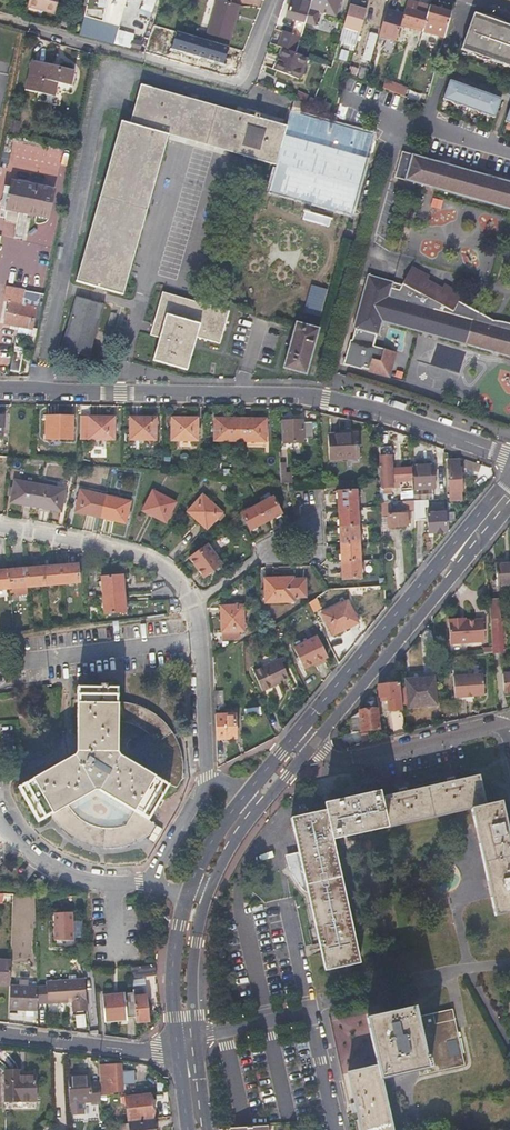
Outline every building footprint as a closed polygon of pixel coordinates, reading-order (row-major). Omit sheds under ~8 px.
[(43,8),(55,11),(58,0),(28,0),(28,1),(43,5),(43,8)] [(83,17),(116,27),(117,26),(123,0),(87,0),(87,4),(83,17)] [(240,5),(222,0),(217,0),(208,31),(230,37),(240,5)] [(282,47),(297,52),(299,44),(305,24),(310,3),(300,0),(291,0),(286,19),(293,21),(290,33),(282,31),(278,45),(282,47)] [(310,3),(305,24),(315,27),(319,12),(335,16),(339,0),(311,0),(310,3)] [(400,24),(421,30),(428,6),(429,6),(410,0),(407,0),(402,14),(400,24)] [(343,27),(358,31),(365,8),(350,4),(343,27)] [(421,30),(420,34),(442,41),(450,13),(428,6),(421,30)] [(377,35),(395,41),(400,24),(402,14),(385,9),(377,35)] [(465,44),(463,50),(473,54),(475,56),(482,59),(487,61),(493,60),(509,67),(509,30),(503,28),(505,23),(498,18),(489,15),(480,15),(477,13),(467,40),(465,44)] [(83,17),(79,34),(112,43),(116,27),(83,17)] [(369,61),(377,34),(368,32),(360,59),(369,61)] [(232,46),(200,38),(198,47),(194,47),(192,55),(214,60),(214,63),(218,64),(218,62),(229,64),(231,57),(229,56),(232,46)] [(299,44),(297,52),(305,55),(307,46),(299,44)] [(282,47),(273,69),(296,79),(305,56),(305,55),(297,52),(282,47)] [(54,92),(58,78),(72,81),(76,67),(35,58),(28,87),(54,92)] [(384,77),(380,87),(402,97),(406,87),(384,77)] [(448,102),(454,83),(451,82),(444,100),(448,102)] [(458,85),(454,83),(448,102),(450,102),(457,107),(462,107),(477,112),(482,116),(489,117),(496,119),(502,101),(495,98),(491,94),(487,94),(483,94),(470,89),(466,86),(461,85),(458,85)] [(168,135),(277,166),(288,127),(140,85),(129,124),(121,122),(77,281),(123,294),(168,135)] [(288,127),(277,166),(269,191),(350,215),(374,136),(301,115),(305,103),(296,101),(288,127)] [(21,141),(10,138),(8,146),(19,149),(21,141)] [(397,177),(406,179),(422,184),(509,208),(509,182),(404,152),(397,177)] [(13,180),(9,204),(29,207),(29,211),(51,215),(55,194),(37,190),(38,185),(13,180)] [(429,207),(440,209),(442,200),(431,198),(429,207)] [(381,321),(383,313),(395,316),(393,324),(501,354),(509,357),(509,322),(490,320),(477,319),(477,315),(483,316),(457,301),(460,294),(443,285),(440,289),(426,282),(429,277),(410,267),(397,290),(391,288),(392,282),(365,275),(351,327),(352,327),(348,340),(347,339),(340,363),(359,369),(360,368),(367,370),(366,371),(387,377),(394,353),(371,346),(375,334),(377,334),(381,321)] [(19,327),(27,292),(10,288),(8,296),(11,297),(5,323),(13,325),(12,330),(18,332),(19,327)] [(44,296),(27,292),(19,327),(32,329),(32,328),(37,329),(44,296)] [(219,344),(229,311),(162,293),(150,335),(159,338),(153,360),(186,369),(195,337),(219,344)] [(89,355),(105,303),(77,295),(62,348),(89,355)] [(383,313),(381,321),(393,324),(395,316),(383,313)] [(304,373),(317,327),(295,322),(283,367),(304,373)] [(14,351),(10,370),(18,372),(22,353),(14,351)] [(72,440),(73,417),(48,416),(47,439),(72,440)] [(111,441),(111,419),(87,418),(86,440),(111,441)] [(156,441),(156,419),(130,419),(130,441),(156,441)] [(197,442),(197,419),(171,419),(171,441),(197,442)] [(238,442),(238,419),(216,419),(214,441),(238,442)] [(265,419),(238,419),(238,442),(264,442),(265,419)] [(301,424),(300,421),(281,421),(281,443),(301,443),(301,439),(309,439),(309,424),(301,424)] [(357,457),(356,433),(326,434),(327,458),(357,457)] [(389,484),(388,442),(377,442),(378,485),(380,485),(380,491),(388,491),(388,484),(389,484)] [(456,499),(456,459),(447,459),(447,500),(456,499)] [(465,459),(462,466),(477,472),(479,465),(465,459)] [(433,488),(432,464),(413,464),(414,489),(433,488)] [(10,501),(35,506),(39,484),(15,479),(10,501)] [(39,484),(35,506),(61,512),(65,489),(39,484)] [(334,487),(336,507),(354,506),(352,485),(334,487)] [(100,516),(105,494),(81,488),(76,510),(100,516)] [(167,522),(177,501),(154,490),(144,510),(167,522)] [(412,491),(412,494),(412,496),(412,499),(419,499),(426,499),(426,491),(412,491)] [(204,526),(218,509),(200,493),(185,510),(204,526)] [(131,501),(105,494),(100,516),(125,522),(131,501)] [(269,494),(255,503),(264,519),(279,510),(269,494)] [(412,496),(401,497),(402,508),(413,508),(412,499),(412,496)] [(388,498),(378,499),(378,504),(379,516),(387,516),(387,525),(405,524),(405,519),(408,519),(407,512),(404,512),(404,514),(389,515),(388,498)] [(264,519),(255,503),(239,512),(248,528),(264,519)] [(354,506),(336,507),(338,525),(356,524),(354,506)] [(446,529),(444,510),(427,511),(428,531),(446,529)] [(356,524),(338,525),(340,543),(358,542),(356,524)] [(358,542),(340,543),(341,562),(360,561),(358,542)] [(222,563),(206,544),(189,557),(205,577),(222,563)] [(60,563),(62,582),(78,580),(76,561),(60,563)] [(360,561),(341,562),(343,579),(361,578),(360,561)] [(45,584),(62,582),(60,563),(43,565),(45,584)] [(495,565),(497,585),(509,584),(509,564),(495,565)] [(26,567),(27,586),(45,584),(43,565),(26,567)] [(8,570),(10,588),(27,586),(26,567),(8,570)] [(10,588),(8,570),(0,571),(0,589),(10,588)] [(292,578),(292,575),(263,576),(265,600),(294,599),(294,596),(298,596),(298,593),(301,594),(304,591),(304,578),(292,578)] [(102,596),(123,594),(121,576),(100,578),(102,596)] [(125,612),(123,594),(102,596),(104,615),(125,612)] [(357,621),(346,599),(321,613),(332,634),(357,621)] [(497,599),(489,599),(490,619),(499,619),(497,599)] [(220,606),(220,631),(234,631),(242,631),(242,605),(220,606)] [(483,619),(466,620),(460,620),(460,617),(448,618),(450,643),(485,641),(483,619)] [(503,641),(502,625),(493,625),(495,642),(503,641)] [(327,655),(317,636),(293,648),(304,668),(327,655)] [(264,691),(274,685),(273,683),(278,681),(288,675),(278,656),(252,670),(264,691)] [(110,658),(98,662),(101,673),(114,668),(110,658)] [(484,694),(482,673),(453,676),(454,697),(484,694)] [(406,678),(407,693),(408,706),(436,703),(433,676),(406,678)] [(400,682),(378,684),(380,696),(392,695),(394,706),(402,705),(401,693),(400,682)] [(171,734),(162,723),(153,715),(144,710),(135,706),(123,703),(116,703),(116,688),(77,688),(76,755),(60,764),(19,787),(37,821),(49,815),(55,825),(63,833),(73,840),(83,845),(95,849),(107,850),(118,849),(132,845),(142,839),(147,835),(152,826),(149,823),(146,820),(167,786),(175,789),(180,780),(181,768),(180,756),(176,743),(171,734)] [(400,711),(389,712),(390,727),(400,727),(400,711)] [(360,715),(361,730),(379,728),(377,713),(360,714),(360,715)] [(215,715),(216,739),(235,738),(235,715),(215,715)] [(360,715),(352,716),(351,718),(353,731),(361,730),(360,715)] [(472,809),(486,805),(479,776),(380,797),(387,827),(472,809)] [(387,827),(380,797),(378,791),(325,803),(327,809),(333,839),(387,827)] [(501,802),(486,805),(472,809),(495,914),(509,911),(509,847),(501,802)] [(333,839),(327,809),(291,817),(323,970),(359,963),(333,839)] [(153,825),(147,839),(153,842),(160,828),(153,825)] [(66,924),(66,919),(66,915),(53,915),(54,940),(62,940),(62,924),(66,924)] [(129,967),(130,978),(155,977),(153,965),(129,967)] [(70,1002),(70,1006),(71,1010),(86,1009),(83,980),(82,978),(46,981),(47,1003),(70,1002)] [(35,986),(21,985),(7,985),(7,1009),(34,1010),(35,986)] [(132,991),(135,1025),(148,1024),(146,996),(142,996),(142,990),(132,991)] [(121,1020),(119,993),(101,994),(102,1021),(121,1020)] [(367,1018),(378,1066),(380,1078),(417,1069),(428,1067),(418,1023),(414,1007),(367,1018)] [(73,1014),(74,1028),(85,1027),(84,1014),(73,1014)] [(456,1015),(418,1023),(428,1067),(417,1069),(419,1077),(467,1066),(456,1015)] [(5,1065),(5,1083),(5,1101),(35,1100),(35,1069),(20,1069),(20,1065),(5,1065)] [(378,1066),(348,1073),(355,1106),(361,1129),(391,1129),(390,1124),(380,1078),(378,1066)] [(101,1104),(100,1086),(89,1086),(89,1081),(89,1074),(67,1074),(69,1102),(90,1101),(90,1104),(101,1104)] [(151,1118),(150,1106),(149,1095),(125,1096),(127,1119),(151,1118)] [(152,1126),(151,1120),(127,1124),(128,1129),(152,1129),(152,1126)]
